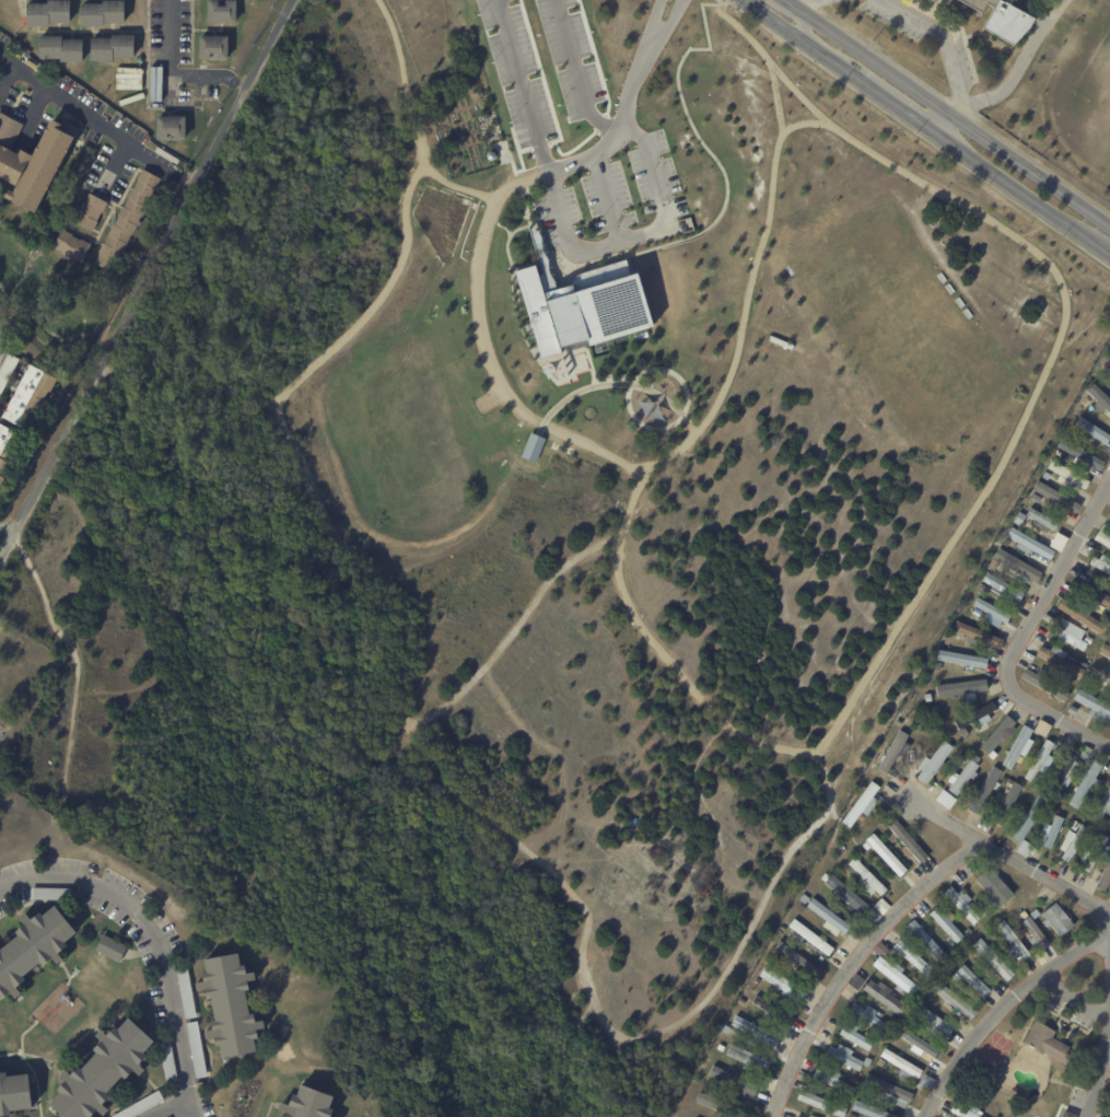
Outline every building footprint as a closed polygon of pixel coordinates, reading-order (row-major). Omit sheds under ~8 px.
[(50,3),(50,0),(73,0),(73,22),(62,22),(52,22),(52,25),(31,25),(31,3),(50,3)] [(117,22),(106,22),(106,26),(84,25),(84,3),(104,3),(105,0),(128,0),(127,23),(117,22)] [(980,10),(962,0),(984,0),(980,10)] [(994,4),(986,0),(1014,0),(1012,4),(1032,15),(1029,23),(1013,43),(981,28),(994,4)] [(223,25),(211,25),(211,2),(238,2),(238,25),(223,25)] [(130,57),(116,57),(116,60),(94,60),(94,37),(114,38),(115,34),(138,35),(137,57),(130,57)] [(72,38),(86,38),(86,60),(65,60),(65,57),(43,57),(43,35),(65,35),(65,38),(72,38)] [(202,38),(231,38),(231,61),(202,61),(202,38)] [(38,67),(31,61),(34,56),(42,61),(38,67)] [(156,116),(185,116),(185,139),(156,139),(156,116)] [(20,185),(0,175),(0,117),(20,127),(10,148),(21,153),(24,149),(35,154),(54,117),(63,123),(61,126),(68,129),(69,126),(77,130),(74,135),(77,137),(38,211),(8,196),(11,188),(16,191),(20,185)] [(92,143),(96,137),(101,139),(96,147),(92,143)] [(148,207),(149,208),(143,218),(143,217),(139,225),(140,225),(135,235),(133,235),(129,243),(130,244),(126,254),(124,253),(119,261),(121,263),(116,272),(97,263),(102,253),(101,253),(106,243),(107,243),(112,235),(110,234),(115,224),(117,225),(120,217),(119,217),(125,207),(126,208),(130,199),(129,198),(133,188),(136,188),(140,181),(139,179),(143,170),(163,178),(157,189),(153,199),(152,198),(148,207)] [(113,200),(108,210),(107,209),(102,219),(103,219),(97,230),(80,220),(84,210),(83,210),(89,200),(90,200),(94,191),(113,200)] [(66,228),(75,233),(75,234),(83,238),(84,237),(94,243),(85,260),(74,255),(73,257),(67,254),(68,252),(57,246),(66,228)] [(635,270),(653,326),(589,347),(587,340),(563,347),(565,352),(544,359),(516,271),(536,265),(539,276),(548,272),(554,291),(573,284),(579,278),(583,274),(632,258),(635,270)] [(23,359),(0,401),(0,374),(12,352),(23,359)] [(56,388),(33,432),(4,418),(8,412),(7,411),(9,408),(10,408),(15,397),(14,397),(16,392),(19,393),(28,373),(27,372),(31,368),(32,368),(34,363),(61,379),(56,388)] [(1096,384),(1109,398),(1109,413),(1088,392),(1096,384)] [(1086,406),(1083,403),(1089,396),(1093,400),(1086,406)] [(1109,437),(1109,432),(1078,418),(1074,427),(1108,443),(1109,437)] [(30,440),(0,495),(0,427),(1,423),(30,440)] [(536,462),(545,438),(530,432),(521,456),(536,462)] [(1101,470),(1100,470),(1058,446),(1063,438),(1076,445),(1077,443),(1080,444),(1079,446),(1106,462),(1101,470)] [(1090,481),(1086,489),(1076,482),(1073,489),(1067,486),(1071,480),(1050,467),(1054,459),(1090,481)] [(1076,513),(1035,489),(1039,481),(1080,505),(1076,513)] [(1043,499),(1040,503),(1033,499),(1037,493),(1043,498),(1043,499)] [(1047,532),(1031,524),(1035,519),(1027,514),(1031,507),(1060,523),(1055,531),(1049,527),(1047,532)] [(1025,520),(1023,524),(1015,520),(1019,512),(1027,515),(1025,520)] [(1105,524),(1109,527),(1109,548),(1095,539),(1100,530),(1101,531),(1105,524)] [(1037,552),(1031,549),(1029,555),(1016,547),(1019,542),(1007,535),(1012,526),(1055,551),(1051,560),(1037,552)] [(1029,580),(1027,583),(1016,577),(1019,571),(995,558),(1000,549),(1042,573),(1038,582),(1030,578),(1029,580)] [(1106,562),(1109,566),(1109,574),(1089,561),(1093,556),(1099,559),(1102,554),(1109,557),(1106,562)] [(989,566),(993,558),(1000,562),(995,570),(989,566)] [(1021,600),(1020,602),(1012,597),(1008,603),(1000,597),(1003,592),(984,581),(989,573),(1025,593),(1021,600)] [(1106,594),(1109,597),(1109,609),(1070,584),(1075,575),(1087,583),(1087,582),(1089,578),(1108,590),(1106,594)] [(1099,633),(1058,606),(1063,597),(1073,604),(1076,598),(1093,609),(1089,614),(1105,624),(1099,633)] [(998,623),(996,621),(998,618),(975,606),(979,598),(1010,615),(1007,624),(1002,621),(1001,624),(998,623)] [(982,612),(980,617),(972,613),(974,607),(982,612)] [(1000,645),(998,649),(953,629),(956,620),(970,626),(971,624),(977,625),(974,628),(1002,639),(1000,645)] [(1083,650),(1052,633),(1056,626),(1067,631),(1072,625),(1079,629),(1075,636),(1087,642),(1083,650)] [(1106,643),(1109,646),(1109,658),(1100,652),(1106,643)] [(1036,653),(1040,644),(1049,650),(1052,644),(1066,652),(1063,658),(1083,668),(1078,677),(1068,672),(1067,675),(1062,672),(1063,670),(1036,653)] [(970,666),(970,668),(959,665),(961,660),(942,654),(944,645),(986,658),(983,666),(971,663),(970,666)] [(1078,663),(1079,660),(1087,664),(1085,670),(1077,665),(1078,663)] [(1093,666),(1084,680),(1109,696),(1109,676),(1093,666)] [(936,684),(937,697),(964,694),(965,700),(976,699),(975,691),(987,690),(986,679),(936,684)] [(1080,688),(1109,705),(1109,718),(1108,717),(1105,723),(1089,714),(1093,708),(1075,698),(1080,688)] [(1008,706),(1003,711),(994,700),(1004,691),(1013,702),(1008,706)] [(985,722),(980,725),(978,720),(960,730),(956,721),(994,700),(998,709),(989,713),(992,719),(985,722)] [(1077,709),(1073,715),(1066,711),(1071,705),(1077,709)] [(1010,720),(1015,723),(1007,732),(1012,735),(1007,740),(1003,736),(989,754),(982,747),(1007,717),(1010,720)] [(1033,730),(1023,724),(1002,764),(1011,769),(1019,754),(1025,756),(1033,740),(1028,738),(1033,730)] [(959,732),(966,729),(969,734),(962,738),(959,732)] [(890,769),(887,775),(878,769),(901,731),(910,735),(903,747),(904,747),(900,755),(899,754),(890,769)] [(1053,744),(1054,744),(1048,756),(1052,758),(1043,773),(1039,771),(1032,783),(1025,778),(1047,740),(1053,744)] [(918,778),(916,778),(922,771),(918,768),(925,757),(931,760),(945,742),(954,747),(943,761),(946,765),(940,772),(937,769),(925,784),(918,778)] [(1078,756),(1085,745),(1091,748),(1085,760),(1078,756)] [(1076,756),(1074,760),(1079,764),(1066,786),(1061,782),(1060,784),(1062,786),(1058,792),(1048,786),(1068,752),(1076,756)] [(957,795),(948,789),(953,784),(948,781),(955,771),(959,775),(971,759),(972,760),(975,755),(981,759),(978,764),(980,766),(974,771),(978,775),(973,780),(970,778),(957,795)] [(1099,781),(1102,782),(1099,788),(1094,784),(1079,808),(1071,804),(1096,760),(1103,766),(1096,779),(1099,781)] [(986,800),(978,815),(969,811),(995,767),(1004,772),(997,782),(1002,786),(1000,790),(994,787),(986,800)] [(1013,787),(1015,781),(1021,786),(1019,790),(1013,787)] [(878,793),(874,799),(878,802),(864,822),(858,817),(851,828),(842,822),(873,782),(881,789),(878,793)] [(1042,787),(1039,792),(1033,789),(1036,783),(1042,787)] [(1093,818),(1109,787),(1109,805),(1109,815),(1107,813),(1101,823),(1093,818)] [(1020,793),(1003,825),(994,821),(1004,802),(1000,799),(1002,793),(1007,796),(1012,788),(1020,793)] [(943,790),(956,800),(948,810),(934,799),(942,789),(943,790)] [(1094,793),(1099,798),(1095,804),(1088,801),(1094,793)] [(1061,794),(1066,798),(1064,803),(1058,800),(1061,794)] [(1020,842),(1020,843),(1013,838),(1019,828),(1015,825),(1021,815),(1026,818),(1040,796),(1048,802),(1020,842)] [(1086,816),(1078,812),(1080,806),(1088,811),(1086,816)] [(1064,818),(1052,849),(1043,846),(1045,840),(1044,839),(1047,836),(1048,836),(1056,815),(1064,818)] [(928,859),(921,865),(888,828),(896,821),(904,830),(909,827),(915,835),(911,839),(928,858),(928,859)] [(1075,821),(1080,824),(1074,834),(1068,829),(1075,821)] [(1061,859),(1065,852),(1061,849),(1067,838),(1073,841),(1083,825),(1090,830),(1087,836),(1089,837),(1087,841),(1083,839),(1068,863),(1061,859)] [(896,873),(872,847),(868,851),(863,846),(867,842),(866,840),(873,834),(908,870),(900,877),(896,873)] [(1082,869),(1080,868),(1085,861),(1080,858),(1084,853),(1087,856),(1100,834),(1108,838),(1105,845),(1109,847),(1105,854),(1100,852),(1088,872),(1082,869)] [(1032,845),(1026,858),(1016,852),(1024,840),(1032,845)] [(840,842),(846,848),(841,852),(836,847),(840,842)] [(887,889),(880,895),(876,889),(872,894),(857,881),(862,876),(849,863),(851,861),(850,860),(852,858),(853,859),(855,857),(887,889)] [(947,879),(968,861),(975,871),(966,880),(967,881),(962,884),(961,883),(955,888),(947,879)] [(1107,862),(1109,863),(1109,884),(1106,892),(1097,887),(1106,872),(1102,870),(1107,862)] [(973,875),(981,870),(984,874),(989,870),(1001,885),(996,889),(1009,904),(1002,910),(973,875)] [(868,906),(869,907),(862,916),(851,906),(848,910),(843,907),(846,903),(823,883),(825,882),(820,879),(825,873),(829,876),(831,874),(868,906)] [(944,893),(951,886),(958,894),(961,892),(966,896),(962,899),(980,919),(973,924),(944,893)] [(804,895),(809,898),(806,905),(799,900),(804,895)] [(851,926),(845,934),(807,906),(814,898),(851,926)] [(881,898),(890,907),(883,915),(873,906),(881,898)] [(1074,927),(1061,936),(1051,926),(1049,928),(1043,921),(1047,919),(1043,915),(1056,903),(1067,916),(1073,911),(1076,916),(1071,920),(1075,926),(1074,927)] [(2,997),(0,998),(0,948),(2,946),(4,951),(22,936),(20,933),(28,926),(23,919),(30,914),(35,920),(44,912),(47,916),(59,906),(81,932),(69,943),(71,946),(62,954),(67,959),(65,962),(61,965),(56,959),(47,967),(44,963),(26,977),(30,981),(20,989),(24,994),(19,999),(14,993),(5,1001),(2,997)] [(863,918),(876,924),(881,913),(868,907),(863,918)] [(929,914),(957,943),(964,936),(937,907),(929,914)] [(979,912),(985,908),(988,914),(982,917),(979,912)] [(1036,918),(1031,912),(1036,909),(1040,915),(1036,918)] [(1045,949),(1042,951),(1039,945),(1035,949),(1029,941),(1033,938),(1023,923),(1030,917),(1051,944),(1045,949)] [(828,955),(818,947),(815,952),(806,944),(808,941),(788,926),(795,918),(801,922),(803,919),(808,923),(806,927),(834,949),(829,955),(828,955)] [(916,920),(948,956),(940,963),(908,926),(915,919),(916,920)] [(1027,957),(1023,962),(1019,957),(1015,961),(1006,949),(1010,944),(996,926),(1004,920),(1030,955),(1027,957)] [(129,949),(122,963),(97,951),(106,934),(130,946),(129,949)] [(980,938),(1013,975),(1006,981),(997,971),(992,976),(983,966),(988,962),(972,945),(980,938)] [(899,940),(908,947),(911,943),(916,949),(913,953),(931,968),(925,975),(892,946),(898,940),(899,940)] [(772,941),(776,945),(772,951),(768,946),(772,941)] [(780,943),(822,971),(816,980),(774,952),(780,943)] [(877,946),(886,954),(883,958),(878,954),(877,956),(872,952),(877,945),(877,946)] [(268,1027),(268,1028),(261,1029),(262,1038),(257,1039),(260,1052),(226,1059),(223,1046),(220,1047),(218,1038),(210,1039),(208,1032),(217,1031),(214,1022),(219,1021),(214,997),(210,998),(209,989),(200,990),(199,984),(207,981),(206,973),(209,971),(207,959),(241,953),(244,966),(249,965),(252,974),(257,973),(258,980),(253,981),(254,990),(248,991),(254,1014),(258,1014),(260,1022),(266,1021),(268,1027)] [(910,981),(918,988),(911,997),(871,965),(878,955),(889,965),(892,962),(902,969),(900,973),(910,981)] [(977,956),(981,959),(977,965),(972,962),(977,956)] [(981,997),(957,971),(963,964),(990,990),(982,997),(981,997)] [(175,968),(185,1019),(197,1016),(186,966),(175,968)] [(808,992),(802,1002),(791,996),(788,1000),(781,994),(783,990),(759,975),(766,966),(808,992)] [(865,979),(856,973),(848,983),(857,990),(865,979)] [(955,1012),(958,1008),(933,988),(939,980),(979,1012),(972,1020),(962,1013),(960,1015),(955,1012)] [(900,1015),(863,990),(869,981),(877,987),(880,982),(887,987),(884,991),(907,1007),(900,1015)] [(757,994),(794,1016),(790,1024),(752,1002),(757,994)] [(739,997),(746,1001),(743,1005),(736,1002),(739,997)] [(856,1002),(867,1009),(869,1005),(877,1011),(875,1015),(875,1016),(879,1010),(885,1014),(881,1020),(886,1023),(881,1031),(851,1011),(856,1002)] [(926,1008),(954,1028),(948,1036),(939,1029),(935,1035),(924,1027),(928,1022),(914,1011),(920,1003),(926,1008)] [(736,1015),(781,1038),(776,1047),(732,1024),(736,1015)] [(101,1112),(96,1116),(89,1116),(66,1116),(52,1105),(62,1094),(60,1091),(68,1082),(61,1075),(67,1070),(73,1075),(81,1067),(85,1070),(100,1054),(96,1050),(104,1042),(98,1035),(103,1029),(109,1036),(118,1026),(121,1029),(131,1017),(157,1042),(147,1054),(151,1057),(143,1066),(148,1070),(145,1072),(142,1077),(137,1071),(129,1081),(125,1077),(110,1094),(114,1096),(106,1106),(110,1110),(106,1116),(101,1112)] [(185,1023),(196,1078),(207,1075),(197,1020),(185,1023)] [(1062,1043),(1068,1047),(1065,1052),(1072,1056),(1066,1066),(1043,1052),(1042,1055),(1023,1044),(1036,1021),(1055,1032),(1052,1037),(1062,1043)] [(857,1044),(840,1034),(845,1025),(852,1029),(855,1025),(860,1027),(857,1032),(875,1043),(869,1051),(857,1044)] [(939,1050),(934,1058),(924,1051),(921,1057),(910,1050),(913,1045),(897,1034),(902,1026),(939,1050)] [(869,1037),(864,1034),(867,1028),(873,1033),(869,1037)] [(948,1038),(956,1028),(965,1036),(957,1046),(948,1038)] [(749,1034),(759,1039),(756,1045),(746,1040),(749,1034)] [(769,1061),(764,1073),(724,1055),(728,1044),(769,1061)] [(860,1071),(826,1055),(830,1045),(838,1049),(840,1044),(854,1051),(852,1056),(864,1062),(860,1071)] [(176,1080),(172,1045),(162,1046),(165,1081),(176,1080)] [(899,1056),(923,1070),(919,1078),(912,1074),(909,1080),(900,1074),(903,1069),(881,1056),(886,1047),(899,1056)] [(726,1071),(759,1086),(755,1096),(744,1092),(741,1098),(731,1093),(734,1086),(709,1074),(713,1066),(726,1071)] [(834,1070),(842,1073),(839,1080),(856,1089),(853,1096),(814,1078),(817,1070),(825,1073),(828,1067),(834,1070)] [(14,1112),(14,1116),(0,1116),(0,1074),(10,1073),(10,1078),(33,1075),(36,1109),(14,1112)] [(914,1094),(910,1104),(907,1103),(904,1108),(885,1101),(888,1094),(863,1083),(866,1073),(914,1094)] [(923,1073),(935,1080),(928,1091),(918,1085),(923,1073)] [(340,1110),(338,1116),(288,1116),(290,1114),(281,1110),(284,1103),(293,1106),(297,1094),(301,1096),(305,1085),(337,1097),(332,1108),(340,1110)] [(1013,1086),(1027,1093),(1025,1099),(1009,1094),(1013,1086)] [(111,1116),(133,1116),(164,1100),(159,1090),(111,1116)] [(849,1108),(845,1116),(841,1116),(797,1099),(802,1090),(809,1093),(849,1108)] [(743,1110),(740,1116),(734,1116),(696,1102),(700,1092),(743,1110)] [(856,1101),(898,1116),(870,1116),(852,1110),(856,1101)] [(978,1115),(981,1116),(961,1116),(953,1112),(957,1103),(970,1110),(974,1105),(981,1109),(980,1112),(978,1115)]
